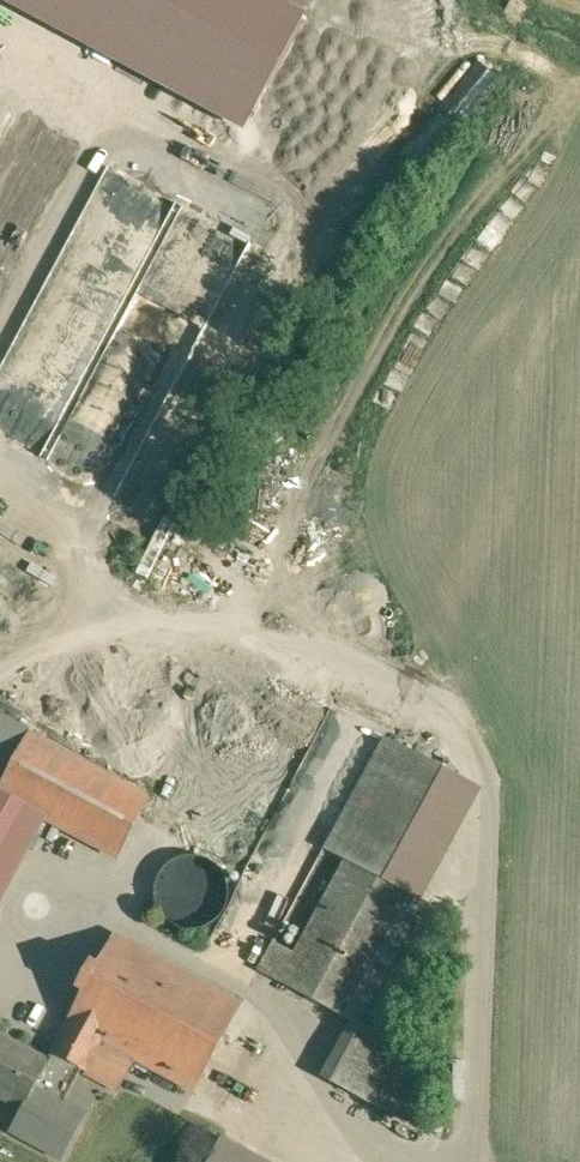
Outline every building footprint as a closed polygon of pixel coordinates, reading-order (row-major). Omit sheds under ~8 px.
[(229,485),(185,568),(217,584),(260,501),(229,485)] [(0,790),(0,921),(65,798),(147,841),(168,801),(279,859),(301,818),(73,698),(58,727),(15,704),(0,733),(0,762),(12,768),(0,790)] [(476,751),(421,722),(365,831),(424,858),(476,751)] [(224,870),(163,854),(147,915),(208,931),(224,870)] [(391,854),(313,975),(421,1028),(486,904),(391,854)] [(279,992),(143,921),(81,1039),(119,1059),(135,1029),(233,1080),(279,992)] [(6,1009),(0,1021),(0,1071),(88,1115),(114,1062),(6,1009)] [(344,1019),(314,1077),(351,1097),(382,1038),(344,1019)] [(211,1161),(263,1161),(223,1140),(211,1161)]
